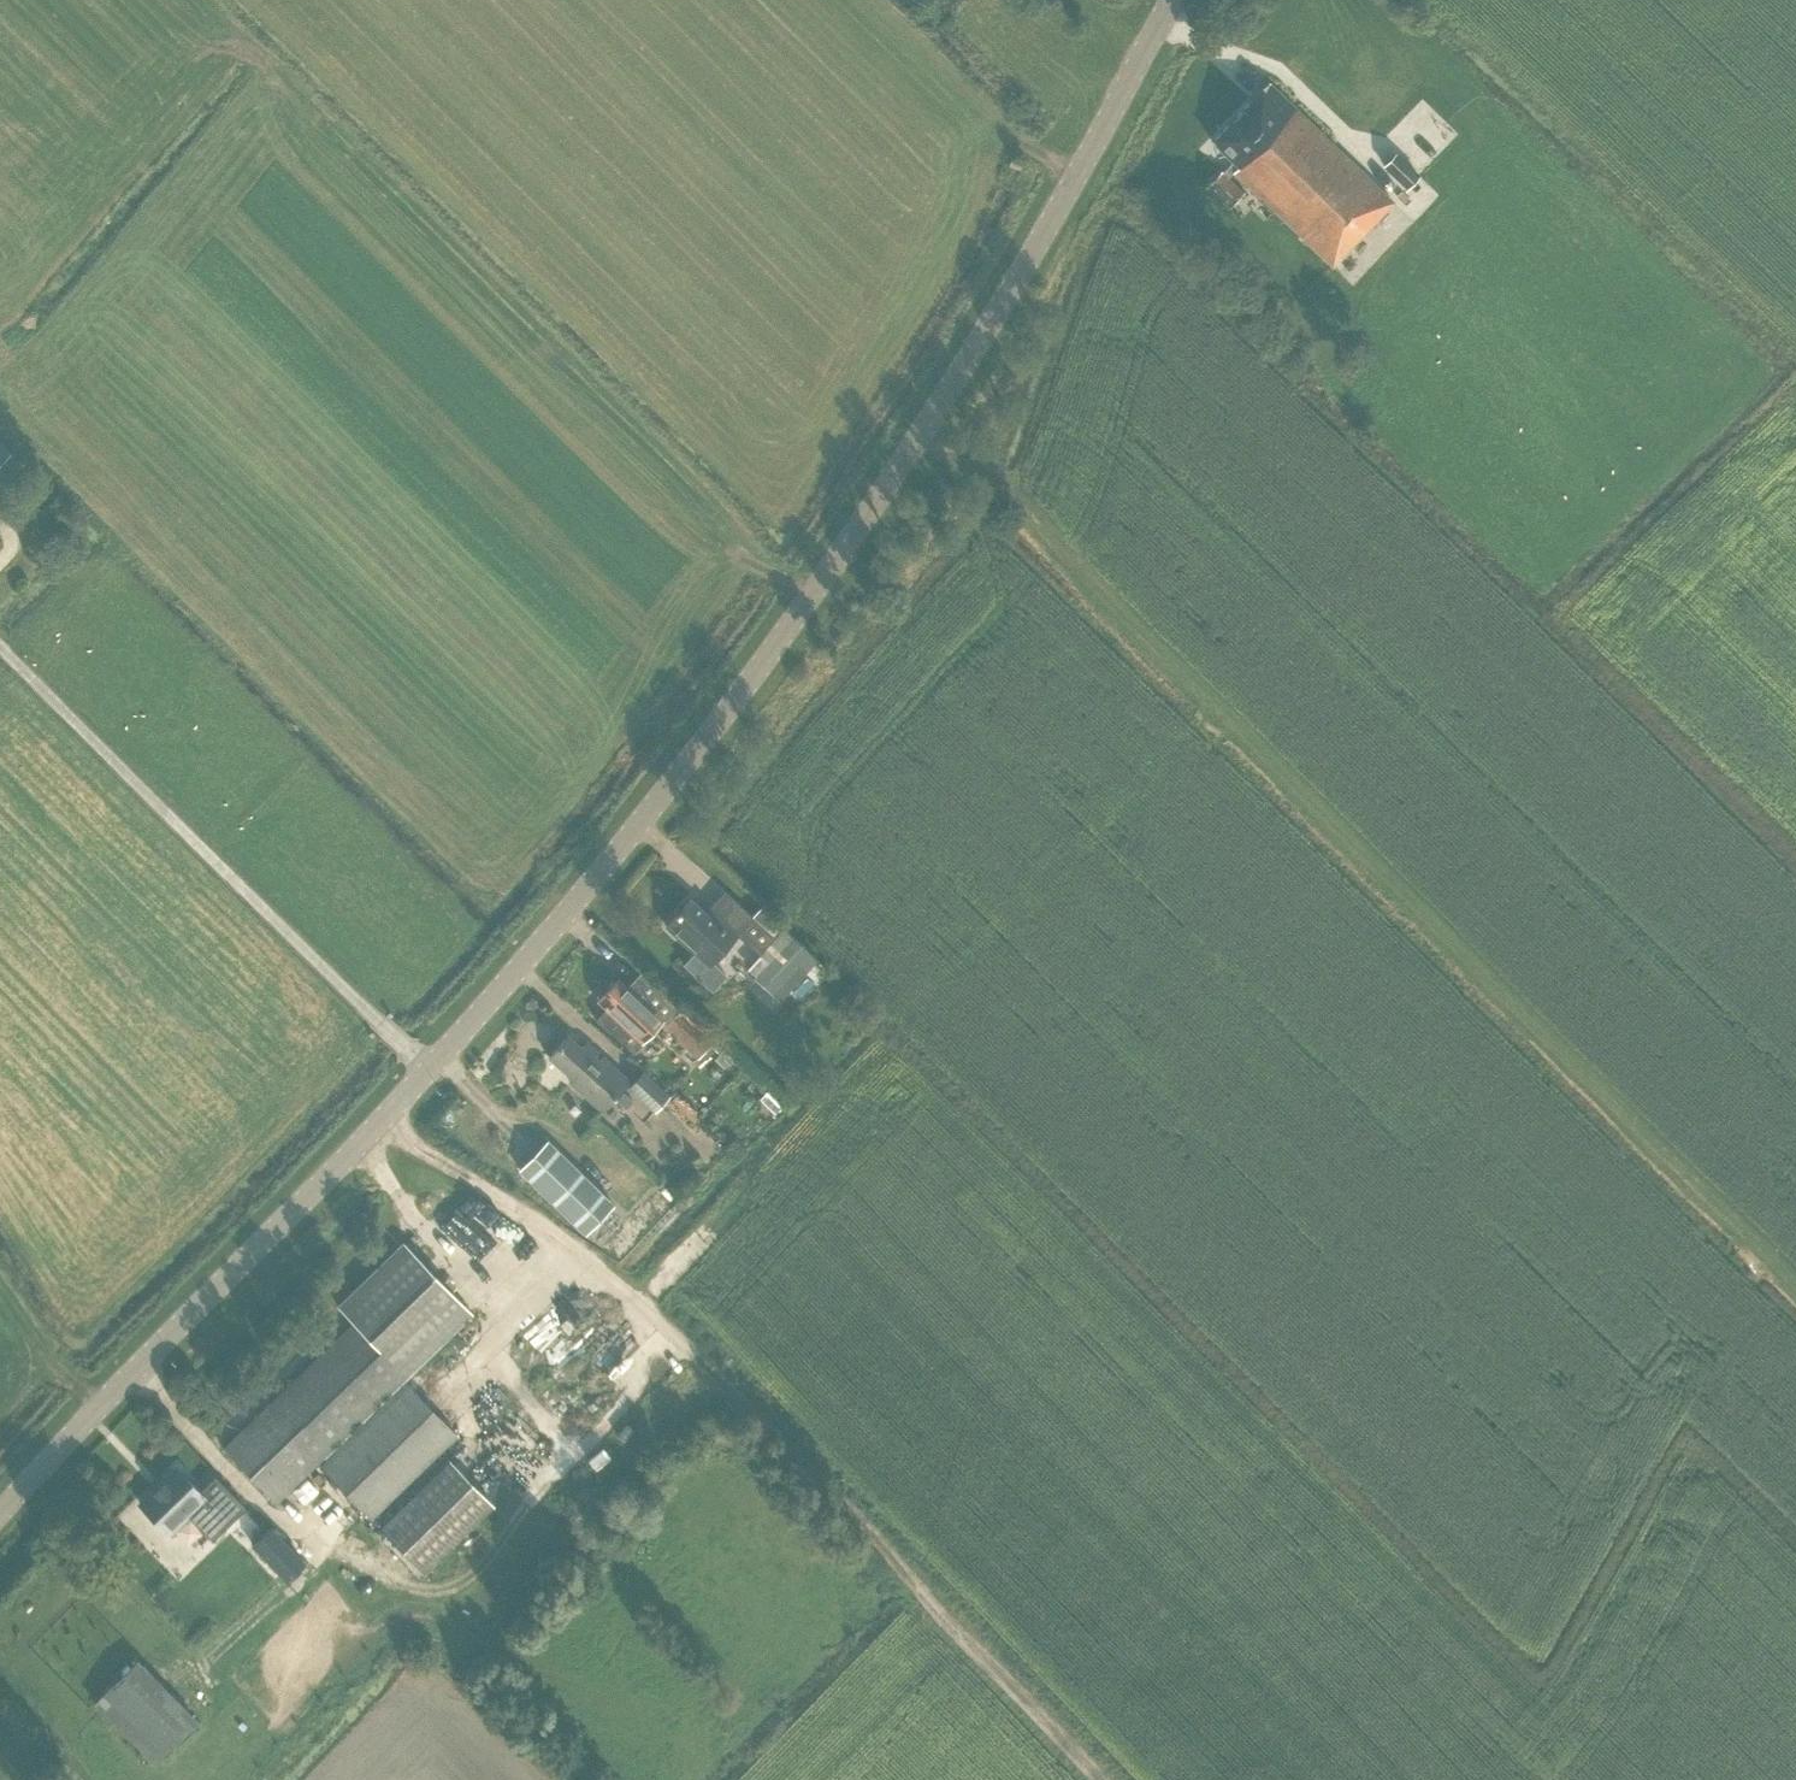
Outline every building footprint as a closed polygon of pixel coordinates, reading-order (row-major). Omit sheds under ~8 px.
[(1393,201),(1299,111),(1268,82),(1212,141),(1233,161),(1222,172),(1220,171),(1217,175),(1215,173),(1208,179),(1210,181),(1207,185),(1230,206),(1243,192),(1228,177),(1234,171),(1332,265),(1393,201)] [(1384,165),(1407,187),(1419,174),(1396,152),(1384,165)] [(11,453),(0,441),(0,464),(11,453)] [(691,898),(666,925),(695,951),(683,964),(712,990),(726,975),(712,961),(737,933),(760,955),(747,969),(780,998),(817,957),(784,928),(776,936),(743,907),(728,925),(719,917),(715,921),(691,898)] [(680,1008),(646,976),(633,990),(618,977),(597,1000),(606,1008),(597,1018),(633,1052),(660,1023),(699,1057),(713,1041),(678,1010),(680,1008)] [(598,1051),(587,1041),(582,1047),(568,1034),(548,1056),(574,1078),(571,1082),(602,1110),(615,1096),(625,1106),(632,1099),(621,1089),(630,1079),(603,1055),(600,1058),(595,1053),(598,1051)] [(629,1086),(654,1110),(668,1095),(643,1071),(629,1086)] [(614,1204),(547,1140),(519,1168),(586,1233),(614,1204)] [(618,1213),(639,1233),(668,1202),(648,1182),(618,1213)] [(276,1502),(318,1461),(323,1456),(471,1312),(404,1243),(338,1306),(353,1322),(223,1447),(276,1502)] [(518,1405),(577,1328),(553,1310),(494,1388),(518,1405)] [(326,1459),(323,1456),(318,1461),(371,1517),(456,1434),(406,1382),(326,1459)] [(558,1429),(547,1442),(566,1459),(578,1446),(558,1429)] [(401,1507),(381,1526),(381,1527),(425,1572),(495,1503),(451,1458),(401,1507)] [(177,1468),(141,1504),(168,1532),(187,1513),(213,1539),(246,1507),(215,1476),(200,1492),(177,1468)] [(267,1521),(249,1539),(286,1578),(304,1560),(267,1521)] [(442,1557),(454,1569),(480,1545),(467,1532),(442,1557)] [(197,1720),(137,1660),(95,1702),(155,1763),(197,1720)] [(287,1700),(274,1707),(283,1724),(296,1717),(287,1700)]
